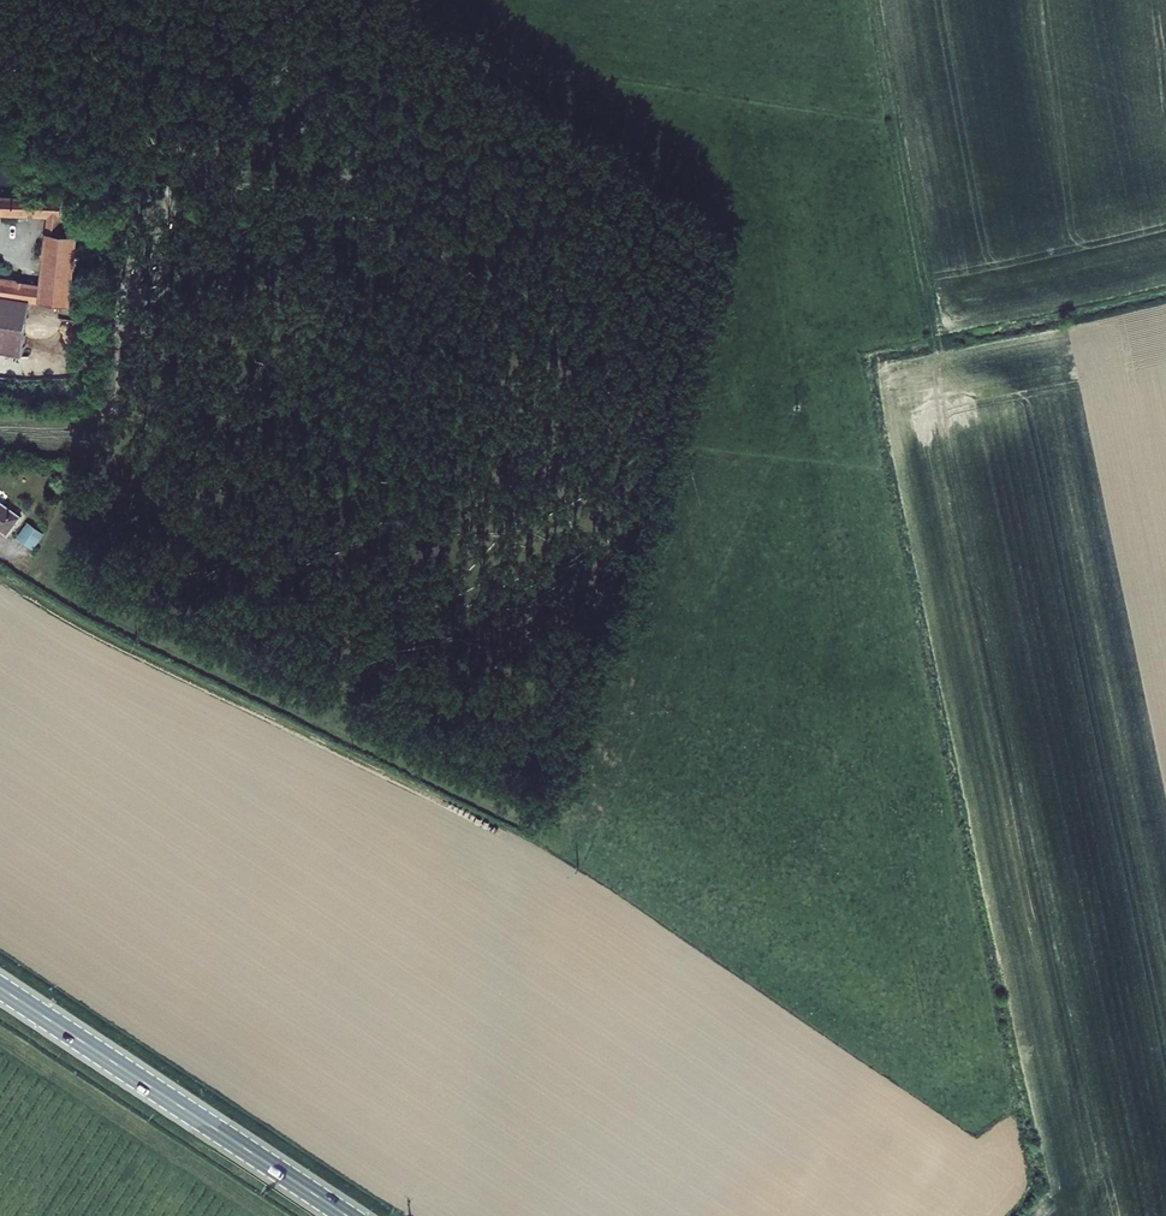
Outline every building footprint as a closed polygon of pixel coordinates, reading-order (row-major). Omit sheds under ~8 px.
[(24,357),(31,305),(70,307),(78,200),(0,196),(0,215),(49,218),(44,289),(0,286),(0,353),(24,357)] [(8,535),(22,516),(0,499),(0,529),(8,535)] [(33,549),(44,532),(27,521),(16,537),(33,549)]
